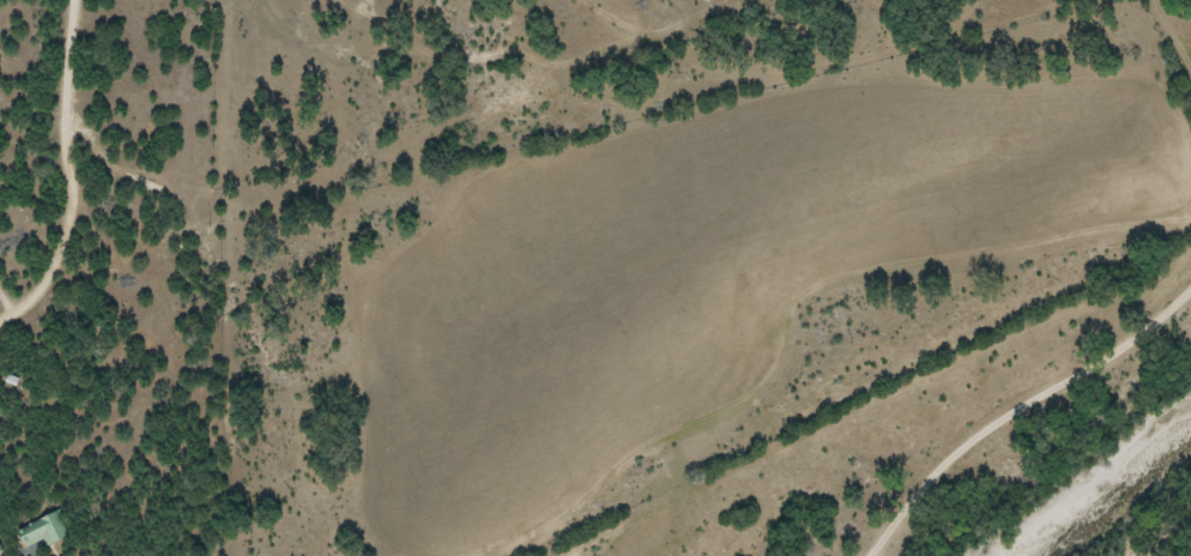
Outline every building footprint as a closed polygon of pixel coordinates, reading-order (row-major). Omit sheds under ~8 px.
[(70,537),(60,511),(19,527),(26,547),(46,539),(48,545),(70,537)]
